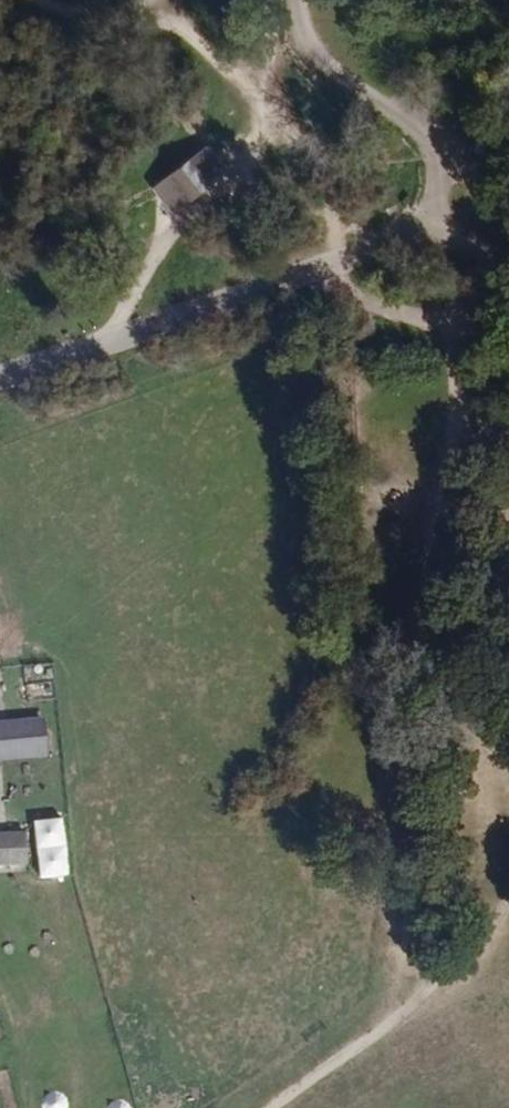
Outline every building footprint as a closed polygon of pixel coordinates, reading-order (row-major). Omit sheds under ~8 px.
[(206,141),(153,183),(175,212),(228,171),(206,141)] [(44,719),(0,723),(0,761),(47,757),(44,719)] [(67,819),(38,820),(40,876),(69,875),(67,819)] [(0,832),(0,865),(30,865),(28,831),(0,832)]
